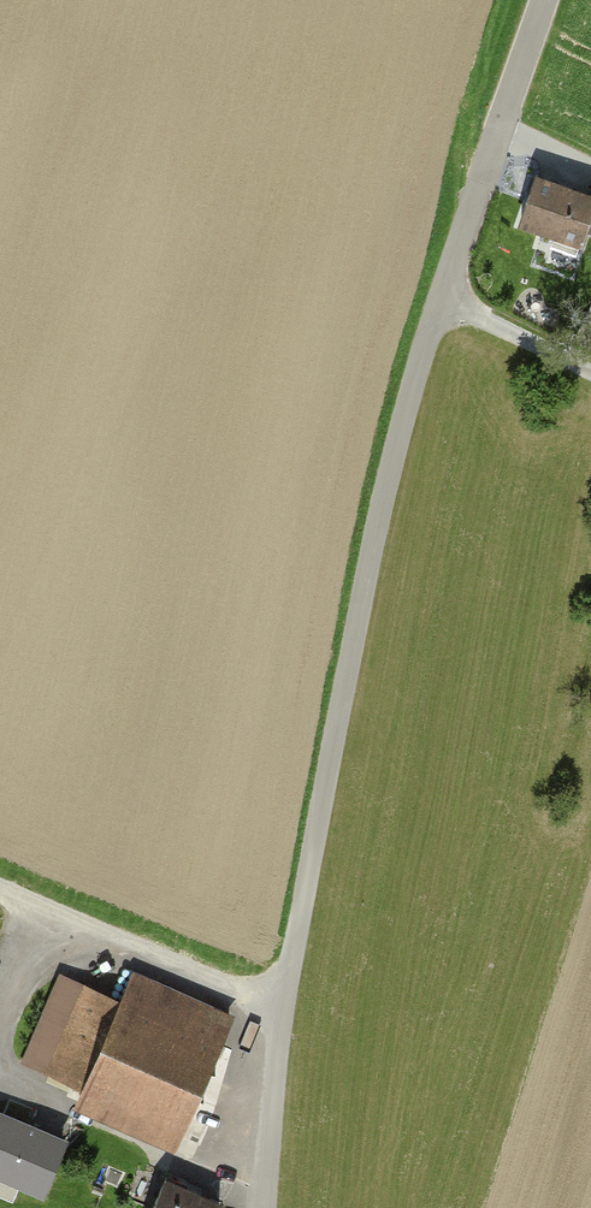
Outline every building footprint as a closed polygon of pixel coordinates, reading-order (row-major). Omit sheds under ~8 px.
[(526,181),(509,227),(571,250),(578,233),(590,238),(590,204),(526,181)] [(114,1001),(58,977),(20,1063),(74,1087),(65,1107),(166,1152),(227,1016),(127,972),(114,1001)] [(1,1120),(0,1122),(0,1179),(44,1196),(65,1145),(1,1120)] [(156,1180),(143,1207),(208,1207),(209,1204),(156,1180)]
